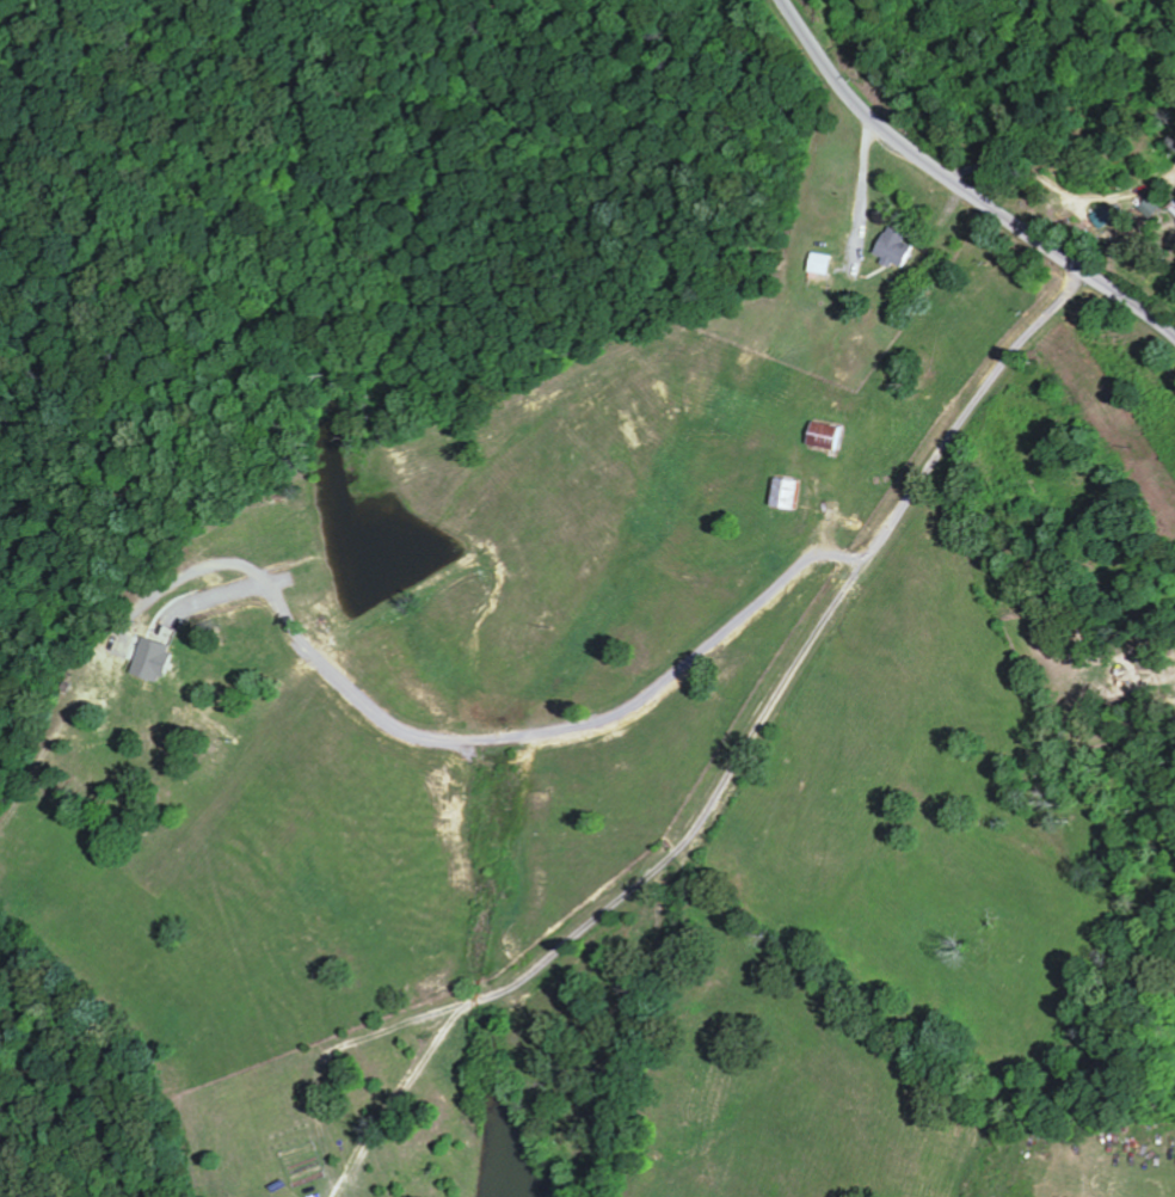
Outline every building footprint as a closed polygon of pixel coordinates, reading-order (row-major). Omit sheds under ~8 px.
[(1088,216),(1097,230),(1113,218),(1104,205),(1088,216)] [(902,242),(905,235),(885,227),(872,257),(891,265),(892,264),(902,268),(911,246),(902,242)] [(826,276),(829,257),(810,253),(806,272),(826,276)] [(793,510),(795,481),(771,479),(768,508),(793,510)] [(160,683),(170,646),(140,638),(130,676),(160,683)]
